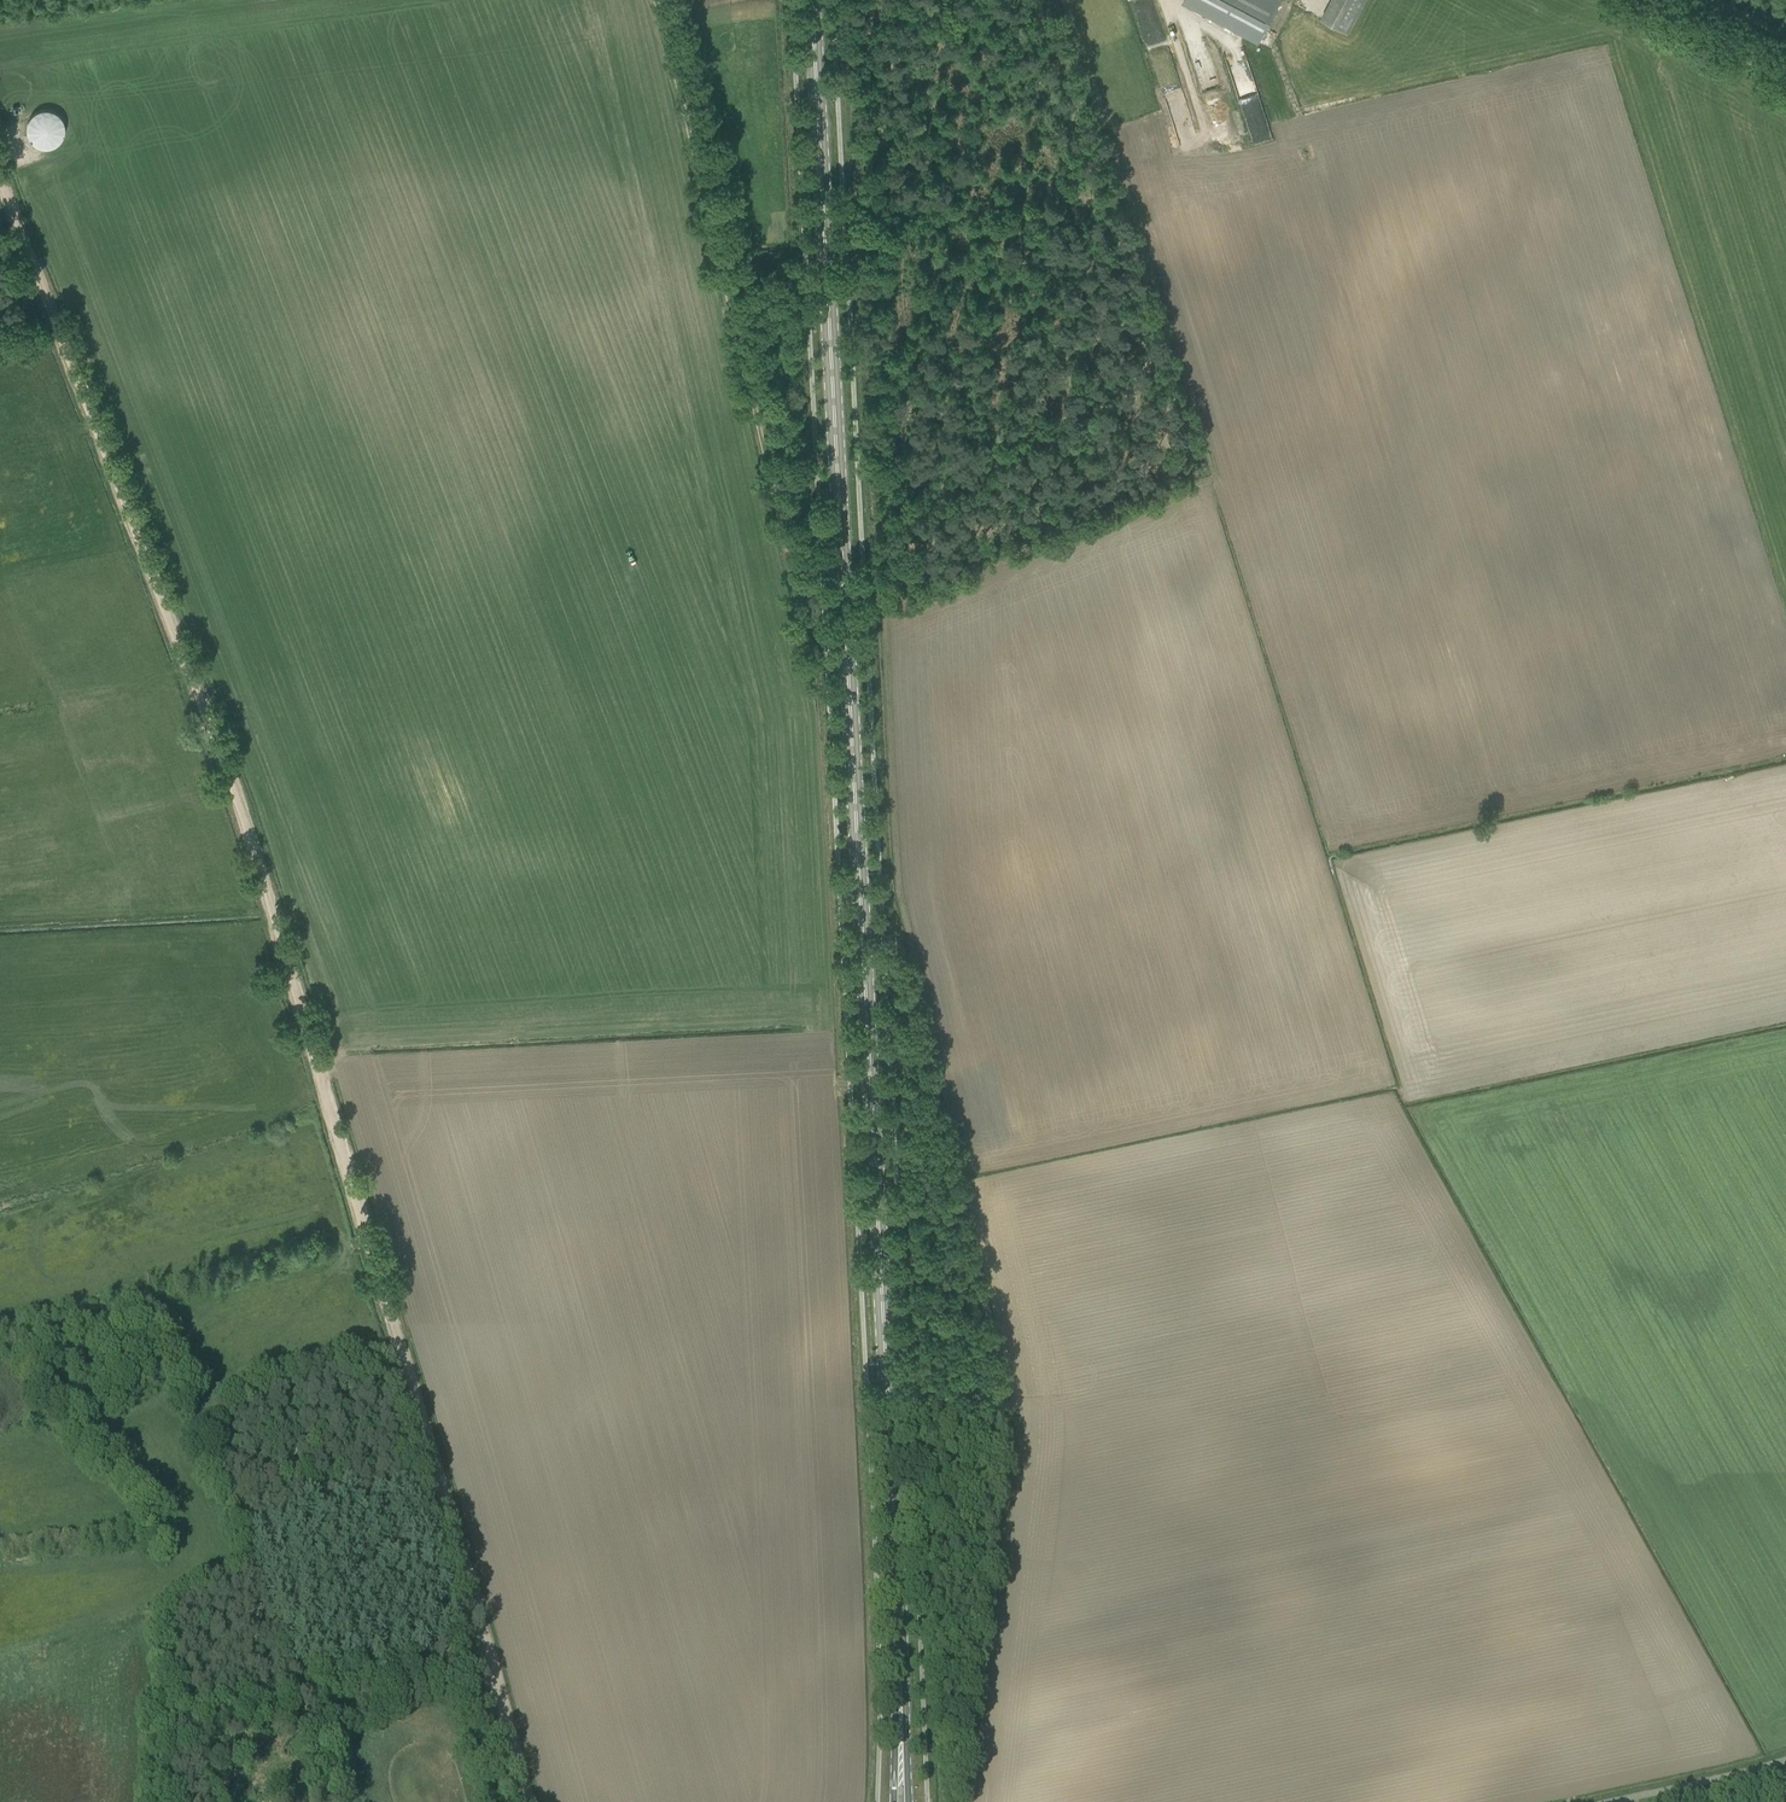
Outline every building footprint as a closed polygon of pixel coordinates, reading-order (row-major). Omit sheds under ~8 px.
[(1133,5),(1148,39),(1162,33),(1149,0),(1145,0),(1133,5)] [(1258,45),(1282,0),(1185,0),(1182,4),(1258,45)] [(1325,19),(1351,32),(1367,0),(1334,0),(1325,19)] [(73,137),(58,106),(28,120),(43,151),(73,137)] [(1264,110),(1248,113),(1253,139),(1269,136),(1264,110)] [(1190,184),(1174,188),(1178,201),(1193,197),(1190,184)]
